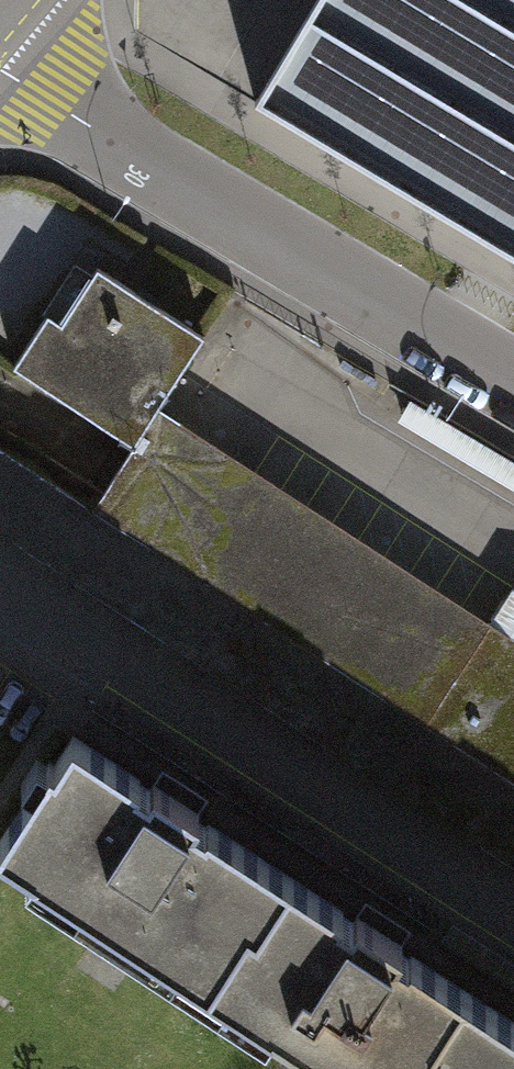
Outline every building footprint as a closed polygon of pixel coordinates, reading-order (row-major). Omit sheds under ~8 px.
[(253,101),(513,256),(513,0),(314,0),(253,101)] [(15,365),(135,443),(146,425),(159,406),(205,336),(97,267),(61,322),(48,314),(15,365)] [(159,406),(146,425),(481,642),(428,725),(513,781),(513,637),(159,406)] [(481,642),(146,425),(135,443),(93,508),(428,725),(481,642)] [(0,448),(0,534),(513,867),(513,781),(428,725),(93,508),(0,448)] [(218,974),(251,923),(258,927),(291,877),(208,822),(199,835),(189,829),(200,812),(153,782),(142,798),(132,792),(141,779),(73,735),(54,764),(50,761),(0,837),(0,849),(35,871),(42,860),(218,974)] [(365,1068),(421,1068),(437,1044),(430,1039),(463,988),(411,955),(402,968),(391,961),(402,944),(356,914),(345,931),(335,924),(344,911),(291,877),(258,927),(251,923),(218,974),(278,1013),(270,1025),(336,1067),(344,1055),(365,1068)] [(463,988),(430,1039),(437,1044),(421,1068),(513,1068),(513,1022),(463,988)]
